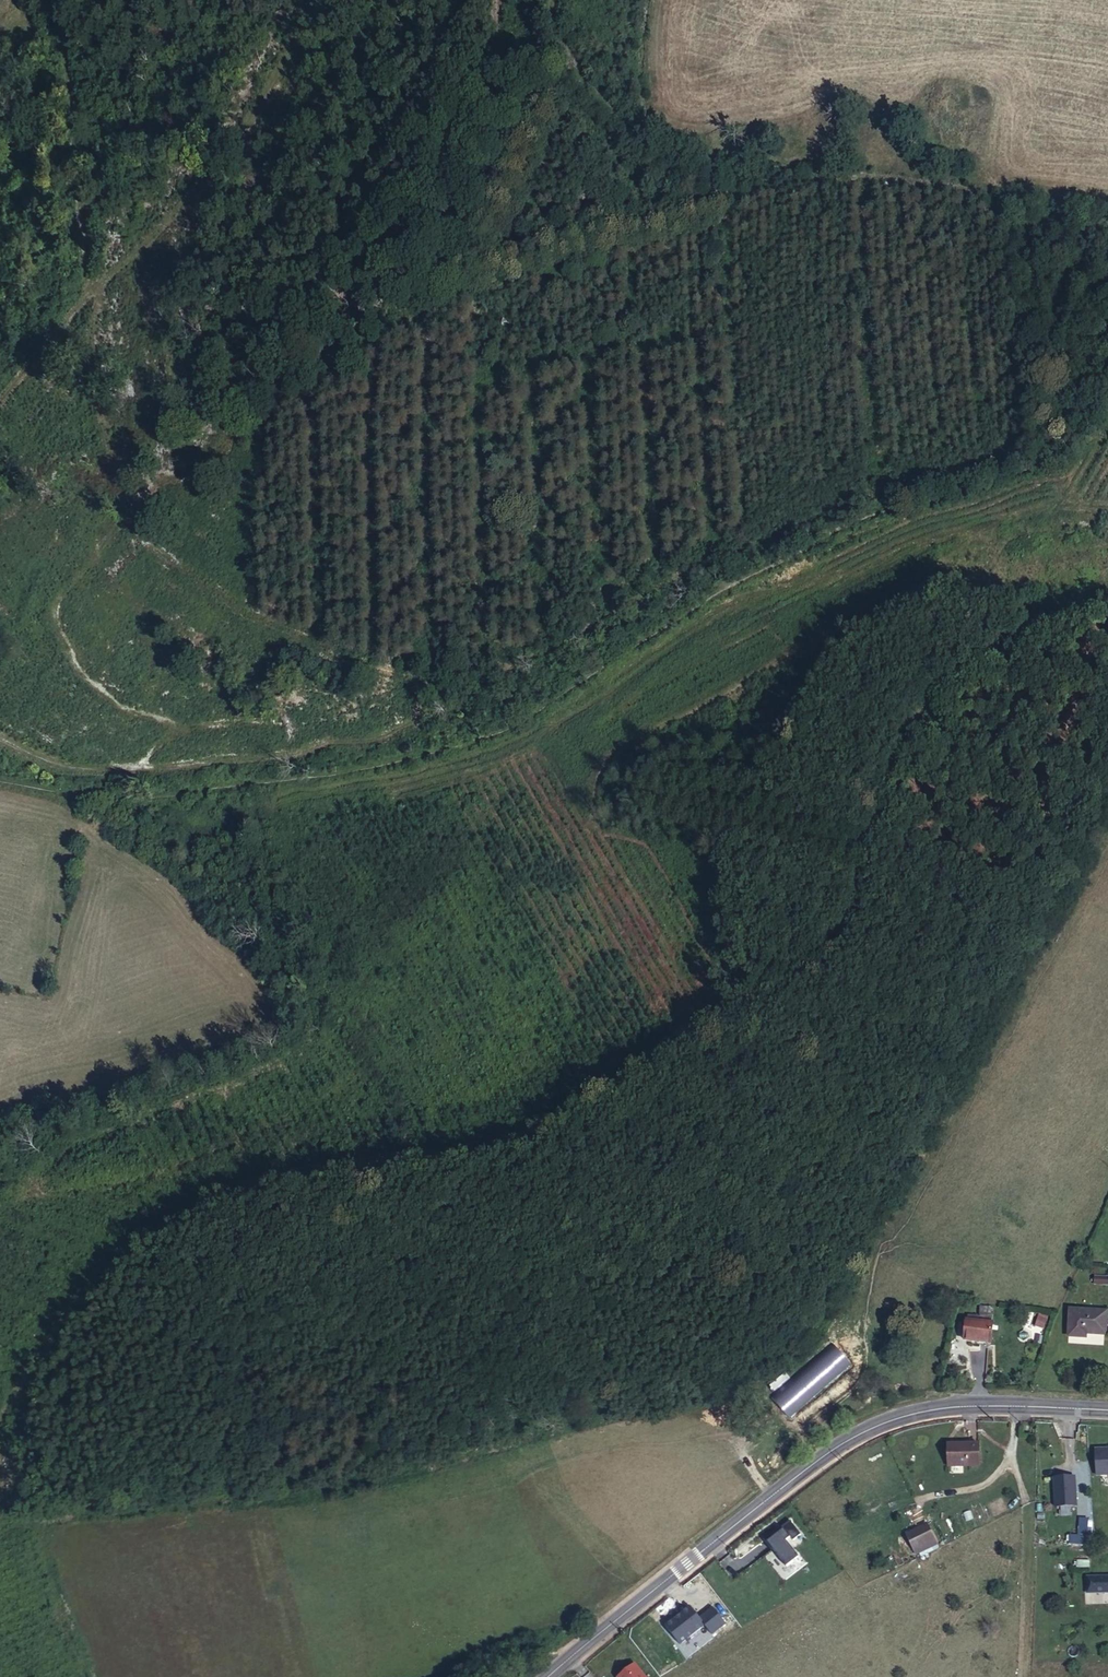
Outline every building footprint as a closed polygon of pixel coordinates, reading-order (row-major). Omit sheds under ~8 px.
[(980,1308),(994,1310),(995,1303),(980,1301),(980,1308)] [(1068,1304),(1068,1331),(1082,1332),(1082,1329),(1100,1329),(1101,1305),(1068,1304)] [(979,1316),(993,1317),(994,1310),(980,1308),(979,1310),(979,1316)] [(1044,1322),(1047,1313),(1040,1310),(1036,1319),(1044,1322)] [(994,1317),(993,1317),(979,1316),(967,1315),(966,1334),(992,1337),(994,1317)] [(947,1463),(978,1462),(978,1440),(947,1441),(947,1463)] [(1091,1448),(1092,1472),(1107,1471),(1107,1447),(1091,1448)] [(1075,1473),(1053,1474),(1054,1505),(1077,1507),(1075,1473)] [(788,1521),(765,1538),(786,1566),(799,1557),(786,1538),(789,1536),(791,1540),(798,1535),(788,1521)] [(924,1523),(913,1528),(920,1544),(911,1549),(913,1552),(933,1543),(924,1523)] [(1069,1543),(1088,1543),(1088,1526),(1078,1526),(1078,1533),(1069,1533),(1069,1543)] [(904,1532),(911,1549),(920,1544),(913,1528),(904,1532)] [(1107,1590),(1107,1575),(1082,1576),(1083,1591),(1107,1590)] [(682,1601),(654,1618),(668,1639),(696,1622),(682,1601)] [(612,1676),(641,1676),(629,1663),(621,1670),(612,1676)]
